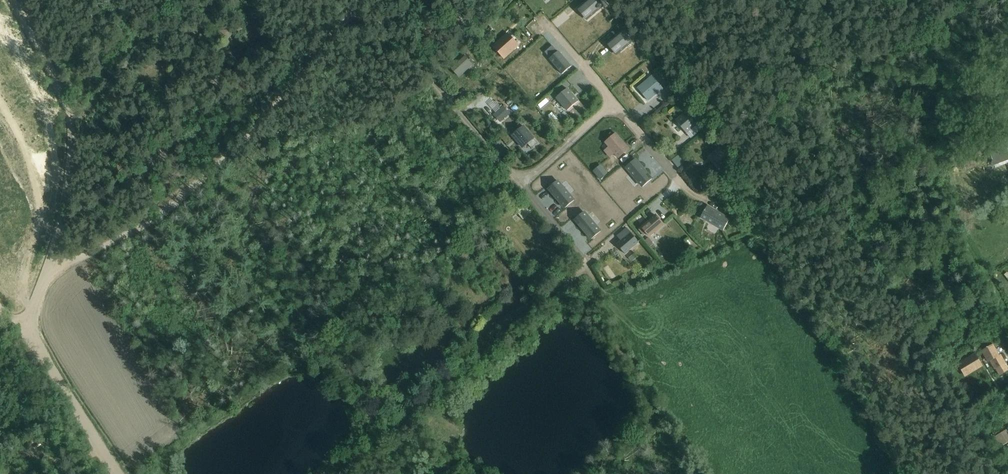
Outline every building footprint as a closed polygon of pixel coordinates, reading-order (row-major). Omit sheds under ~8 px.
[(577,10),(587,21),(591,18),(604,7),(598,0),(588,0),(581,6),(577,10)] [(228,22),(217,36),(226,43),(237,29),(228,22)] [(197,27),(193,32),(202,39),(205,35),(197,27)] [(491,27),(482,36),(486,40),(495,32),(491,27)] [(611,41),(607,45),(616,56),(620,53),(632,43),(623,31),(611,41)] [(508,32),(492,46),(503,59),(519,45),(508,32)] [(130,49),(117,38),(113,42),(126,53),(130,49)] [(552,46),(545,52),(550,58),(549,59),(562,74),(571,67),(558,52),(552,46)] [(464,55),(450,68),(459,77),(472,65),(464,55)] [(649,81),(639,90),(648,101),(663,89),(657,82),(660,79),(656,73),(648,80),(649,81)] [(639,90),(649,81),(648,80),(648,79),(637,88),(639,90)] [(567,89),(557,98),(567,111),(578,102),(567,89)] [(682,94),(676,99),(681,104),(686,100),(682,94)] [(546,98),(538,105),(541,109),(550,101),(546,98)] [(496,113),(502,120),(510,114),(503,107),(496,113)] [(548,118),(556,121),(559,115),(550,111),(548,118)] [(694,130),(699,126),(687,112),(676,121),(687,134),(693,128),(694,130)] [(502,120),(496,113),(493,115),(500,123),(502,120)] [(523,126),(512,135),(523,148),(528,144),(532,149),(538,144),(523,126)] [(702,130),(699,126),(694,130),(693,128),(687,134),(691,139),(702,130)] [(614,153),(615,154),(618,158),(629,149),(616,134),(607,141),(616,152),(614,153)] [(616,152),(607,141),(604,143),(608,148),(604,151),(610,158),(615,154),(614,153),(616,152)] [(715,160),(723,169),(735,159),(723,145),(716,151),(718,154),(716,156),(715,160)] [(140,158),(145,162),(155,150),(151,146),(140,158)] [(1007,161),(1007,151),(1007,147),(990,153),(994,166),(1007,161)] [(114,165),(113,164),(118,159),(108,149),(104,154),(98,159),(109,170),(114,165)] [(157,150),(148,160),(153,164),(162,154),(157,150)] [(718,154),(716,151),(715,150),(707,157),(720,172),(723,169),(715,160),(716,156),(718,154)] [(679,155),(672,160),(680,170),(687,164),(679,155)] [(172,165),(183,170),(186,162),(176,157),(172,165)] [(635,160),(625,168),(629,173),(630,172),(643,187),(652,180),(639,164),(635,160)] [(735,170),(728,176),(730,179),(737,173),(735,170)] [(557,181),(548,189),(561,204),(565,209),(575,200),(571,195),(570,196),(557,181)] [(944,210),(947,208),(952,206),(947,194),(940,197),(938,198),(944,210)] [(520,203),(514,208),(523,220),(529,215),(523,207),(520,203)] [(527,204),(523,207),(529,215),(533,212),(527,204)] [(703,205),(697,215),(701,217),(700,219),(723,232),(730,219),(708,206),(707,207),(703,205)] [(498,220),(503,217),(499,212),(499,211),(494,214),(494,215),(498,220)] [(584,212),(575,220),(588,235),(592,240),(601,232),(597,227),(584,212)] [(642,227),(647,233),(650,237),(664,225),(655,215),(642,227)] [(488,231),(490,230),(494,226),(488,219),(484,223),(482,224),(488,231)] [(497,226),(493,230),(505,244),(510,241),(497,226)] [(647,233),(642,227),(638,230),(644,236),(647,233)] [(621,241),(631,232),(627,228),(617,237),(621,241)] [(631,232),(621,241),(617,245),(625,255),(633,248),(639,243),(631,232)] [(636,252),(633,248),(625,255),(628,258),(636,252)] [(608,271),(604,274),(609,280),(605,283),(608,287),(612,284),(611,283),(615,280),(608,271)] [(981,351),(988,363),(990,362),(994,370),(996,369),(999,376),(1007,371),(1007,370),(1005,364),(1006,364),(1001,355),(1000,356),(993,345),(981,351)] [(975,354),(957,365),(965,377),(983,367),(975,354)] [(981,424),(976,427),(980,435),(986,432),(981,424)] [(994,437),(1000,447),(1007,443),(1007,429),(994,437)]
